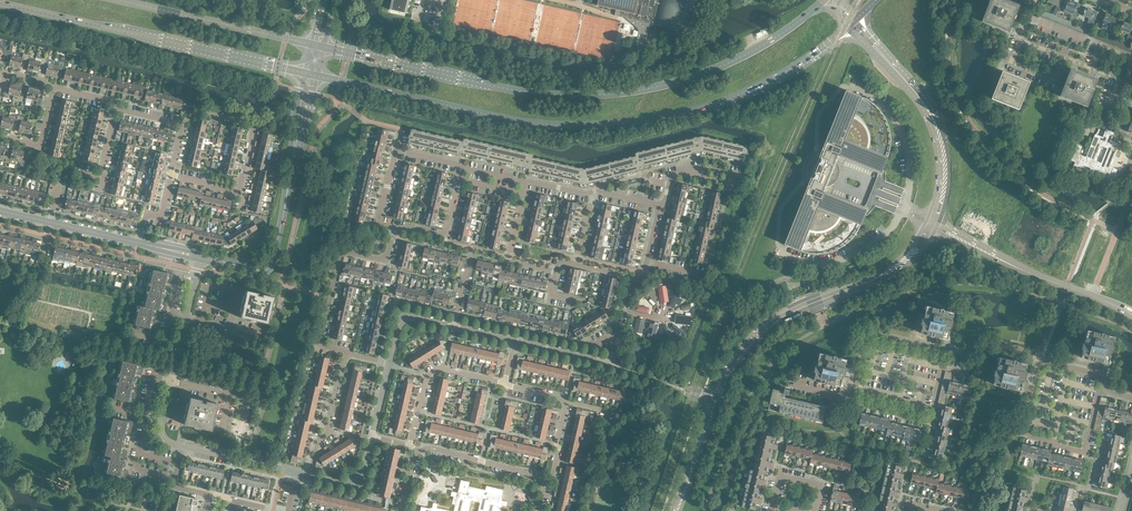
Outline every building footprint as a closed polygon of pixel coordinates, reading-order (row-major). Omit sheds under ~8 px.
[(391,9),(390,9),(390,10),(407,14),(407,13),(410,0),(393,0),(391,9)] [(597,5),(620,11),(619,16),(634,20),(633,24),(648,27),(647,30),(651,31),(662,33),(663,28),(692,34),(700,0),(599,0),(597,5)] [(1018,8),(1019,6),(1018,5),(1015,4),(1011,3),(1008,2),(1005,0),(1004,0),(991,0),(982,21),(1008,32),(1012,22),(1011,22),(1012,19),(1013,20),(1018,8)] [(1054,15),(1056,16),(1061,2),(1058,1),(1059,0),(1048,0),(1047,2),(1056,5),(1053,15),(1054,15)] [(1070,21),(1072,22),(1073,23),(1078,10),(1075,9),(1077,4),(1068,1),(1068,0),(1065,8),(1074,12),(1070,21)] [(1091,30),(1097,16),(1096,16),(1093,15),(1095,11),(1086,7),(1082,16),(1091,19),(1088,29),(1091,30)] [(1106,15),(1105,18),(1101,26),(1102,26),(1103,24),(1111,27),(1107,36),(1109,37),(1111,38),(1116,24),(1113,23),(1115,19),(1106,15)] [(1131,36),(1131,30),(1131,27),(1131,26),(1123,22),(1120,31),(1129,34),(1125,43),(1128,44),(1129,45),(1131,36)] [(14,68),(17,56),(18,54),(12,52),(13,51),(11,51),(9,50),(7,57),(11,58),(9,66),(14,68)] [(22,60),(26,61),(27,55),(23,54),(22,57),(17,56),(14,68),(20,69),(22,60)] [(33,72),(35,60),(36,59),(30,58),(31,56),(27,55),(26,61),(29,62),(27,71),(33,72)] [(40,65),(44,65),(45,59),(41,58),(41,59),(36,58),(36,59),(35,60),(33,72),(38,73),(40,65)] [(51,76),(54,65),(54,61),(45,59),(44,65),(47,66),(45,75),(51,76)] [(54,61),(54,65),(51,76),(57,77),(59,69),(62,70),(64,63),(54,61)] [(69,81),(72,70),(66,69),(63,80),(68,80),(69,81)] [(75,82),(77,71),(72,70),(69,81),(68,80),(67,83),(70,84),(71,81),(75,82)] [(1060,96),(1086,106),(1097,80),(1091,78),(1090,80),(1087,79),(1088,77),(1071,70),(1066,83),(1067,83),(1066,86),(1065,86),(1060,96)] [(80,83),(83,72),(77,71),(75,82),(79,83),(80,83)] [(86,85),(88,74),(83,72),(80,83),(79,83),(78,85),(81,86),(82,84),(86,85)] [(1029,82),(1002,72),(991,99),(1019,110),(1029,82)] [(91,86),(94,75),(88,74),(86,85),(90,86),(91,86)] [(97,87),(99,76),(94,75),(91,86),(90,86),(89,88),(92,89),(93,86),(97,87)] [(102,89),(105,78),(99,76),(97,87),(101,88),(102,89)] [(108,90),(110,79),(105,78),(102,89),(101,88),(100,91),(103,91),(104,89),(108,90)] [(113,91),(116,80),(110,79),(108,90),(112,91),(113,91)] [(119,92),(121,81),(116,80),(113,91),(112,91),(111,93),(114,94),(115,91),(119,92)] [(125,94),(127,83),(121,81),(119,92),(123,93),(125,94)] [(14,96),(16,84),(10,83),(8,91),(5,91),(4,97),(7,98),(8,94),(14,96)] [(130,95),(133,84),(127,83),(125,94),(123,93),(122,96),(125,96),(126,94),(130,95)] [(22,85),(16,84),(14,96),(19,97),(18,100),(22,101),(23,95),(20,94),(22,85)] [(136,96),(138,85),(133,84),(130,95),(134,96),(136,96)] [(144,87),(138,85),(136,96),(134,96),(133,98),(137,99),(137,97),(141,98),(144,87)] [(32,100),(34,88),(29,87),(27,96),(23,95),(22,101),(26,102),(27,99),(32,100)] [(40,90),(34,88),(32,100),(37,101),(36,105),(40,105),(42,99),(38,98),(40,90)] [(150,102),(152,91),(147,90),(144,101),(148,102),(150,102)] [(155,103),(158,92),(152,91),(150,102),(148,102),(148,104),(151,105),(151,102),(155,103)] [(163,105),(166,106),(169,95),(170,92),(164,91),(163,94),(161,105),(159,104),(159,106),(162,107),(163,105)] [(785,245),(801,251),(809,232),(810,233),(812,233),(813,233),(814,233),(816,234),(817,234),(818,234),(820,233),(822,233),(823,233),(825,232),(826,232),(827,231),(829,230),(830,229),(831,229),(832,228),(833,227),(834,226),(835,225),(836,224),(837,222),(837,221),(838,220),(839,219),(839,218),(840,217),(858,224),(861,225),(867,209),(823,191),(825,187),(826,187),(827,187),(828,186),(829,186),(830,186),(831,185),(832,184),(833,184),(834,183),(835,183),(835,182),(836,181),(837,180),(838,179),(838,178),(839,177),(839,176),(839,175),(839,174),(840,172),(840,171),(840,170),(840,169),(839,168),(839,167),(839,166),(838,164),(838,163),(837,162),(837,161),(836,160),(835,160),(837,155),(881,173),(888,157),(867,149),(867,148),(867,147),(868,146),(868,144),(868,143),(868,142),(868,141),(868,140),(868,138),(868,137),(868,136),(868,135),(867,134),(867,133),(867,132),(866,131),(866,130),(865,129),(865,128),(864,127),(863,126),(863,125),(862,124),(861,123),(860,123),(860,122),(859,121),(858,121),(857,120),(856,119),(855,119),(854,118),(862,97),(846,91),(823,149),(823,150),(824,150),(822,155),(821,155),(820,155),(819,155),(818,155),(817,156),(816,156),(814,157),(814,158),(813,159),(812,159),(811,160),(810,161),(810,162),(809,163),(809,164),(808,165),(808,166),(808,167),(807,168),(807,169),(807,170),(807,172),(807,173),(808,174),(808,175),(808,176),(808,177),(809,178),(809,179),(810,180),(811,181),(811,182),(810,186),(808,186),(785,245)] [(161,105),(163,94),(158,92),(155,103),(159,104),(161,105)] [(175,94),(174,96),(172,107),(170,107),(170,109),(173,110),(174,108),(177,108),(180,98),(181,95),(175,94)] [(172,107),(174,96),(169,95),(166,106),(170,107),(172,107)] [(61,99),(60,103),(60,105),(71,108),(72,102),(61,99)] [(191,100),(185,99),(183,110),(181,109),(181,111),(184,112),(185,110),(189,111),(191,100)] [(70,113),(71,108),(60,105),(60,103),(58,103),(57,106),(60,107),(59,111),(70,113)] [(94,107),(92,113),(103,115),(103,117),(105,117),(106,114),(104,114),(105,109),(94,107)] [(9,117),(3,116),(4,112),(0,111),(0,112),(0,118),(2,119),(0,127),(6,129),(9,117)] [(68,119),(70,113),(59,111),(58,115),(57,116),(68,119)] [(102,121),(103,117),(103,115),(92,113),(91,118),(102,121)] [(14,121),(17,122),(19,116),(15,115),(15,116),(9,114),(9,117),(6,129),(12,130),(14,121)] [(67,124),(68,119),(57,116),(58,115),(55,114),(55,117),(57,118),(56,122),(67,124)] [(24,133),(27,121),(21,120),(22,116),(19,116),(17,122),(20,123),(18,131),(24,133)] [(101,125),(102,121),(91,118),(90,124),(101,126),(100,128),(103,128),(103,125),(101,125)] [(207,120),(198,118),(197,124),(206,126),(207,120)] [(32,123),(27,121),(24,133),(30,134),(32,126),(35,126),(37,120),(33,119),(32,123)] [(124,132),(126,121),(121,120),(118,131),(124,132)] [(129,133),(132,122),(126,121),(124,132),(128,133),(129,133)] [(66,130),(67,124),(56,122),(55,126),(55,127),(66,130)] [(135,135),(138,124),(132,122),(129,133),(128,133),(128,136),(130,136),(134,137),(135,135)] [(99,132),(100,128),(101,126),(90,124),(89,129),(99,132)] [(141,136),(143,125),(138,124),(135,135),(139,136),(141,136)] [(205,132),(206,126),(197,124),(195,130),(205,132)] [(64,135),(66,130),(55,127),(55,126),(53,125),(52,128),(54,129),(53,133),(64,135)] [(146,137),(149,126),(143,125),(141,136),(139,136),(139,138),(141,139),(142,136),(146,137)] [(152,138),(154,128),(149,126),(146,137),(145,140),(147,141),(148,143),(148,144),(152,144),(152,142),(150,141),(150,138),(152,138)] [(243,128),(234,126),(233,126),(232,132),(241,134),(243,128)] [(157,140),(160,129),(154,128),(152,138),(150,138),(150,141),(152,142),(153,139),(157,140)] [(379,128),(377,134),(388,137),(388,135),(388,134),(387,134),(388,130),(379,128)] [(99,136),(99,132),(89,129),(87,135),(98,137),(98,139),(100,139),(101,136),(99,136)] [(163,141),(165,130),(160,129),(157,140),(161,141),(163,141)] [(423,147),(426,133),(412,129),(408,144),(423,147)] [(171,132),(165,130),(163,141),(161,141),(161,144),(163,144),(164,141),(168,142),(171,132)] [(203,138),(205,132),(195,130),(194,136),(203,138)] [(1095,134),(1094,137),(1092,141),(1092,142),(1087,155),(1086,157),(1078,154),(1081,147),(1082,147),(1074,143),(1073,144),(1074,144),(1071,151),(1069,154),(1071,154),(1070,157),(1069,156),(1068,159),(1067,159),(1075,162),(1072,169),(1072,170),(1080,173),(1080,172),(1083,165),(1090,168),(1087,175),(1087,176),(1095,179),(1096,179),(1095,178),(1098,171),(1106,174),(1103,181),(1102,181),(1102,182),(1111,185),(1110,185),(1113,177),(1114,177),(1115,174),(1117,170),(1117,169),(1109,166),(1115,151),(1116,148),(1115,148),(1116,146),(1117,143),(1119,144),(1110,140),(1113,133),(1114,133),(1105,130),(1106,130),(1103,137),(1095,134)] [(63,141),(64,135),(53,133),(53,137),(52,138),(63,141)] [(263,133),(261,139),(271,141),(272,135),(263,133)] [(437,151),(441,136),(426,133),(423,147),(437,151)] [(387,138),(390,139),(391,136),(388,135),(388,137),(377,134),(376,140),(385,142),(386,139),(387,139),(387,138)] [(97,143),(98,139),(98,137),(87,135),(86,140),(97,143)] [(62,146),(63,141),(52,138),(53,137),(50,136),(49,139),(52,140),(51,144),(62,146)] [(202,144),(203,138),(194,136),(192,141),(202,144)] [(452,154),(455,139),(441,136),(437,151),(452,154)] [(702,151),(702,136),(684,141),(688,155),(699,152),(702,151)] [(717,155),(720,140),(702,136),(702,151),(705,152),(717,155)] [(239,146),(240,140),(231,138),(229,144),(239,146)] [(269,147),(271,141),(261,139),(260,145),(269,147)] [(467,155),(470,140),(464,139),(464,141),(455,139),(452,154),(461,156),(462,153),(467,155)] [(96,147),(97,143),(86,140),(85,146),(96,148),(95,150),(98,150),(98,147),(96,147)] [(384,146),(385,142),(376,140),(375,146),(385,148),(386,147),(386,146),(384,146)] [(481,158),(484,143),(470,140),(467,155),(481,158)] [(731,158),(734,144),(720,140),(717,155),(731,158)] [(688,155),(684,141),(670,145),(673,159),(688,155)] [(135,147),(132,146),(122,143),(120,149),(131,152),(134,152),(135,147)] [(495,161),(499,147),(484,143),(481,158),(495,161)] [(61,152),(62,146),(51,144),(50,148),(50,149),(61,152)] [(237,152),(239,146),(229,144),(228,150),(237,152)] [(749,147),(734,144),(731,158),(746,162),(749,147)] [(268,153),(269,147),(260,145),(259,151),(268,153)] [(673,159),(670,145),(656,148),(660,163),(673,159)] [(94,154),(95,150),(96,148),(85,146),(83,151),(94,154)] [(385,150),(387,151),(388,147),(386,147),(385,148),(375,146),(373,152),(382,154),(383,151),(385,151),(385,150)] [(59,158),(61,152),(50,149),(50,148),(48,147),(47,150),(49,151),(48,155),(59,158)] [(199,155),(200,149),(191,147),(190,153),(199,155)] [(510,165),(513,150),(499,147),(495,161),(510,165)] [(16,161),(18,150),(13,148),(11,157),(7,156),(6,163),(10,164),(10,160),(16,161)] [(660,163),(656,148),(641,152),(645,166),(660,163)] [(130,157),(131,153),(131,152),(120,149),(119,155),(130,157)] [(24,151),(18,150),(16,161),(21,163),(20,166),(24,167),(26,160),(22,160),(24,151)] [(524,168),(528,153),(513,150),(510,165),(524,168)] [(93,158),(94,154),(83,151),(82,157),(93,159),(93,161),(95,161),(96,158),(93,158)] [(155,151),(154,157),(165,159),(164,161),(166,162),(167,158),(165,158),(166,154),(155,151)] [(267,159),(268,153),(259,151),(257,157),(267,159)] [(382,157),(382,154),(373,152),(371,151),(369,157),(382,160),(383,158),(382,157)] [(645,166),(641,152),(635,154),(636,156),(628,158),(632,173),(641,171),(640,168),(645,166)] [(538,174),(541,159),(533,157),(533,155),(528,153),(524,168),(529,169),(529,172),(538,174)] [(131,163),(133,158),(130,157),(119,155),(118,160),(128,163),(131,163)] [(234,164),(236,158),(227,156),(225,162),(234,164)] [(92,165),(93,161),(93,159),(82,157),(81,163),(92,165)] [(163,165),(164,161),(165,159),(154,157),(152,162),(163,165)] [(265,165),(267,159),(257,157),(256,162),(265,165)] [(382,162),(384,162),(385,159),(383,158),(382,160),(369,157),(368,163),(371,163),(370,164),(377,165),(380,166),(381,162),(382,163),(382,162)] [(632,173),(628,158),(613,162),(617,177),(632,173)] [(196,167),(198,161),(188,159),(187,165),(196,167)] [(552,177),(556,163),(541,159),(538,174),(552,177)] [(127,168),(128,164),(128,163),(118,160),(116,166),(127,168)] [(162,169),(163,165),(152,162),(151,168),(162,171),(162,172),(164,173),(165,169),(162,169)] [(264,170),(265,165),(256,162),(254,169),(260,170),(261,170),(264,170)] [(617,177),(613,162),(599,166),(602,180),(617,177)] [(376,168),(377,165),(370,164),(371,163),(368,163),(366,169),(377,171),(377,170),(378,169),(376,168)] [(405,166),(404,170),(413,172),(415,166),(404,163),(404,165),(403,166),(405,166)] [(567,181),(570,166),(556,163),(552,177),(567,181)] [(126,173),(127,168),(116,166),(115,171),(126,174),(126,175),(128,176),(129,173),(126,173)] [(585,184),(585,170),(570,166),(567,181),(581,184),(581,183),(585,184)] [(602,180),(599,166),(585,170),(585,184),(588,183),(589,184),(602,180)] [(232,176),(233,169),(224,167),(222,173),(232,176)] [(161,176),(162,172),(162,171),(151,168),(150,174),(161,176)] [(379,173),(380,170),(377,170),(377,171),(366,169),(364,168),(362,174),(374,177),(375,173),(376,174),(377,173),(379,173)] [(128,176),(126,175),(126,174),(115,171),(114,177),(127,180),(128,176)] [(438,171),(437,177),(446,180),(448,173),(438,171)] [(160,180),(161,176),(150,174),(149,179),(159,182),(159,183),(161,184),(162,180),(160,180)] [(373,180),(374,177),(362,174),(361,180),(374,183),(375,181),(373,180)] [(411,184),(412,178),(401,175),(401,177),(401,178),(402,178),(401,181),(411,184)] [(267,184),(268,178),(259,176),(258,181),(267,184)] [(126,187),(126,184),(127,180),(114,177),(112,182),(123,185),(123,186),(126,187)] [(445,185),(446,180),(437,177),(435,183),(445,185)] [(376,185),(377,182),(375,181),(374,183),(361,180),(360,186),(372,189),(372,185),(374,186),(374,185),(376,185)] [(266,189),(267,184),(258,181),(256,187),(266,189)] [(409,190),(411,184),(401,181),(400,185),(399,185),(397,185),(396,188),(398,189),(399,187),(409,190)] [(122,190),(123,186),(123,185),(112,182),(111,188),(122,190)] [(445,185),(435,183),(433,183),(431,189),(443,191),(445,185)] [(678,183),(677,190),(686,192),(689,192),(690,186),(678,183)] [(11,197),(13,186),(8,184),(5,195),(11,197)] [(157,191),(158,187),(147,185),(146,190),(157,193),(156,194),(159,195),(159,192),(157,191)] [(16,198),(19,187),(13,186),(11,197),(16,198)] [(371,192),(372,189),(360,186),(358,192),(371,195),(372,193),(372,192),(371,192)] [(22,199),(25,188),(19,187),(16,198),(22,199)] [(183,198),(185,188),(179,187),(176,196),(183,198)] [(264,195),(266,189),(256,187),(255,193),(264,195)] [(412,190),(409,190),(399,187),(398,189),(398,190),(399,190),(399,193),(408,195),(410,196),(412,190)] [(28,200),(30,190),(25,188),(22,199),(28,200)] [(121,196),(122,190),(111,188),(110,194),(121,196)] [(188,199),(191,190),(185,188),(183,198),(188,199)] [(442,197),(443,191),(431,189),(430,194),(442,197)] [(33,202),(36,191),(30,190),(28,200),(33,202)] [(156,198),(156,194),(157,193),(146,190),(145,196),(156,198)] [(194,200),(196,191),(191,190),(188,199),(194,200)] [(685,198),(686,192),(677,190),(676,195),(685,198)] [(39,203),(41,192),(36,191),(33,202),(39,203)] [(203,192),(196,191),(194,200),(200,202),(202,195),(203,192)] [(710,191),(708,197),(720,200),(722,193),(710,191)] [(47,193),(41,192),(39,203),(44,204),(47,193)] [(373,197),(374,194),(372,193),(371,195),(358,192),(357,198),(369,200),(370,197),(371,197),(373,197)] [(468,192),(467,199),(476,201),(478,195),(468,192)] [(263,201),(264,195),(255,193),(254,199),(263,201)] [(406,201),(408,195),(399,193),(398,197),(397,196),(396,197),(394,197),(393,200),(396,200),(396,199),(406,201)] [(441,203),(442,197),(430,194),(429,200),(441,203)] [(536,194),(535,200),(544,202),(547,203),(548,197),(536,194)] [(70,210),(72,199),(73,197),(67,195),(64,209),(70,210)] [(205,206),(208,197),(202,195),(200,202),(199,204),(205,206)] [(688,198),(685,198),(676,195),(674,201),(686,204),(688,198)] [(154,204),(156,198),(145,196),(143,201),(154,204)] [(211,207),(213,198),(208,197),(205,206),(211,207)] [(719,205),(720,200),(708,197),(707,203),(719,205)] [(368,204),(369,200),(357,198),(356,204),(358,204),(369,207),(369,205),(369,204),(368,204)] [(75,212),(78,201),(72,199),(70,210),(75,212)] [(223,210),(225,201),(219,199),(217,209),(223,210)] [(409,202),(406,201),(396,199),(396,200),(395,201),(397,202),(396,205),(405,207),(408,208),(409,202)] [(475,207),(476,201),(467,199),(465,204),(475,207)] [(439,209),(441,203),(429,200),(427,206),(439,209)] [(500,200),(499,206),(508,208),(509,202),(500,200)] [(543,208),(544,202),(535,200),(534,206),(543,208)] [(81,213),(83,202),(78,201),(75,212),(81,213)] [(231,202),(225,201),(223,210),(229,211),(231,202)] [(568,201),(567,207),(576,210),(577,203),(568,201)] [(685,210),(686,204),(674,201),(673,207),(682,209),(685,210)] [(86,214),(89,203),(83,202),(81,213),(86,214)] [(97,217),(100,206),(100,204),(95,202),(94,205),(92,215),(97,217)] [(92,215),(94,205),(89,203),(86,214),(92,215)] [(603,203),(601,209),(610,212),(612,205),(603,203)] [(718,211),(719,205),(707,203),(706,208),(718,211)] [(371,209),(371,205),(369,205),(369,207),(358,204),(357,210),(366,212),(367,209),(368,209),(368,208),(371,209)] [(473,212),(475,207),(465,204),(464,210),(473,212)] [(260,213),(262,207),(252,205),(251,211),(260,213)] [(404,213),(405,207),(396,205),(395,208),(394,208),(394,209),(391,208),(390,212),(393,212),(393,210),(404,213)] [(103,218),(105,207),(100,206),(97,217),(103,218)] [(438,215),(439,209),(427,206),(426,212),(438,215)] [(542,214),(543,208),(534,206),(532,212),(542,214)] [(109,219),(111,208),(105,207),(103,218),(109,219)] [(575,215),(576,210),(567,207),(565,213),(575,215)] [(685,210),(682,209),(673,207),(672,213),(681,215),(683,216),(685,210)] [(114,221),(117,210),(111,208),(109,219),(114,221)] [(120,222),(123,209),(117,208),(117,210),(114,221),(120,222)] [(716,217),(718,211),(706,208),(704,214),(716,217)] [(125,223),(128,210),(123,209),(120,222),(125,223)] [(609,217),(610,212),(601,209),(600,215),(609,217)] [(131,224),(134,211),(128,210),(125,223),(131,224)] [(365,215),(366,212),(357,210),(355,216),(366,218),(366,217),(367,216),(365,215)] [(406,214),(404,213),(393,210),(393,212),(393,213),(394,213),(393,217),(401,219),(401,220),(402,220),(402,219),(405,220),(406,214)] [(472,218),(473,212),(464,210),(463,216),(472,218)] [(644,213),(632,210),(630,216),(633,217),(642,219),(644,213)] [(136,226),(139,215),(140,213),(134,211),(131,224),(136,226)] [(437,221),(438,215),(426,212),(425,218),(437,221)] [(505,220),(507,214),(497,212),(496,218),(505,220)] [(573,221),(575,215),(565,213),(564,219),(573,221)] [(679,221),(681,215),(672,213),(670,218),(670,219),(677,220),(677,221),(679,221)] [(715,223),(716,217),(704,214),(703,220),(715,223)] [(608,223),(609,217),(600,215),(598,221),(608,223)] [(366,220),(368,221),(369,217),(366,217),(366,218),(355,216),(354,222),(363,224),(364,221),(365,221),(366,220)] [(471,224),(472,218),(463,216),(461,222),(471,224)] [(254,221),(253,221),(257,227),(258,226),(260,227),(261,219),(255,217),(254,221)] [(505,220),(496,218),(493,217),(492,223),(495,224),(504,226),(505,220)] [(435,227),(437,221),(425,218),(423,224),(426,224),(426,225),(435,227)] [(542,220),(540,220),(531,218),(530,223),(539,226),(541,226),(542,220)] [(573,221),(564,219),(561,218),(560,224),(563,225),(572,227),(573,221)] [(675,226),(677,221),(677,220),(670,219),(670,218),(668,218),(666,224),(675,226)] [(713,229),(715,223),(703,220),(701,226),(704,226),(704,227),(711,228),(711,229),(713,229)] [(175,232),(177,222),(171,221),(169,230),(175,232)] [(257,227),(253,221),(247,224),(252,232),(258,229),(257,227)] [(606,229),(608,223),(598,221),(597,227),(606,229)] [(180,233),(183,224),(177,222),(175,232),(180,233)] [(469,230),(471,224),(461,222),(460,228),(469,230)] [(537,231),(539,226),(530,223),(528,229),(537,231)] [(186,234),(189,225),(183,224),(180,233),(186,234)] [(247,235),(252,232),(247,224),(242,227),(247,235)] [(502,232),(504,226),(495,224),(493,229),(502,232)] [(674,232),(675,226),(666,224),(665,230),(674,232)] [(192,236),(194,229),(195,226),(189,225),(186,234),(192,236)] [(571,233),(572,227),(563,225),(561,231),(571,233)] [(709,234),(711,229),(711,228),(704,227),(704,226),(701,226),(700,232),(709,234)] [(242,238),(247,235),(242,227),(237,230),(242,238)] [(609,230),(606,229),(597,227),(596,230),(595,230),(594,232),(596,233),(605,235),(608,236),(609,230)] [(200,231),(194,229),(192,236),(191,238),(198,240),(200,231)] [(502,232),(493,229),(491,229),(489,235),(501,237),(502,232)] [(536,237),(537,231),(528,229),(527,235),(536,237)] [(237,242),(242,238),(237,230),(232,233),(237,242)] [(673,238),(674,232),(665,230),(663,236),(673,238)] [(569,239),(571,233),(561,231),(560,237),(569,239)] [(209,243),(211,233),(206,232),(203,241),(209,243)] [(708,240),(709,234),(700,232),(699,238),(708,240)] [(8,247),(11,234),(9,233),(8,236),(5,235),(2,248),(8,250),(8,247)] [(215,244),(217,235),(211,233),(209,243),(215,244)] [(232,245),(237,242),(232,233),(227,237),(231,243),(232,245)] [(604,241),(605,235),(596,233),(594,239),(604,241)] [(14,249),(17,238),(13,237),(14,234),(11,234),(8,247),(14,249)] [(467,242),(468,236),(459,234),(457,240),(467,242)] [(638,237),(629,234),(626,234),(625,240),(627,240),(637,242),(638,237)] [(222,244),(223,237),(223,236),(217,235),(215,244),(221,245),(222,244)] [(500,243),(501,237),(489,235),(488,241),(500,243)] [(535,243),(536,237),(527,235),(525,241),(535,243)] [(20,250),(23,237),(21,236),(20,239),(17,238),(14,249),(20,250)] [(671,244),(673,238),(663,236),(662,242),(671,244)] [(25,254),(28,241),(25,240),(25,237),(23,237),(20,250),(19,252),(25,254)] [(227,237),(226,238),(223,237),(222,244),(229,246),(230,244),(231,243),(227,237)] [(568,245),(569,239),(560,237),(559,242),(568,245)] [(707,246),(708,240),(699,238),(697,244),(707,246)] [(31,255),(35,239),(32,239),(32,242),(28,241),(25,254),(31,255)] [(37,240),(35,239),(31,255),(37,256),(40,243),(36,243),(37,240)] [(602,247),(604,241),(594,239),(593,245),(602,247)] [(498,249),(500,243),(488,241),(487,247),(498,249)] [(401,246),(399,246),(398,249),(400,250),(401,248),(411,250),(413,244),(403,242),(402,246),(401,245),(401,246)] [(568,245),(559,242),(556,242),(554,248),(566,251),(568,245)] [(670,250),(671,244),(662,242),(661,248),(670,250)] [(602,247),(593,245),(591,244),(591,247),(592,247),(592,250),(604,253),(605,247),(602,247)] [(705,252),(707,246),(697,244),(696,250),(705,252)] [(58,261),(62,246),(60,245),(59,248),(55,247),(52,260),(58,261)] [(64,263),(67,250),(64,249),(64,246),(62,246),(58,261),(64,263)] [(429,259),(431,250),(432,248),(430,247),(429,248),(428,249),(425,248),(423,257),(429,259)] [(70,264),(70,262),(74,248),(71,248),(71,251),(67,250),(64,263),(70,264)] [(76,263),(79,252),(75,252),(76,249),(74,248),(70,262),(76,263)] [(414,251),(411,250),(401,248),(400,250),(401,251),(401,254),(410,256),(412,257),(414,251)] [(432,248),(431,250),(429,259),(428,262),(434,263),(437,251),(434,250),(434,249),(433,248),(432,248)] [(672,250),(670,250),(661,248),(659,254),(671,256),(672,250)] [(704,258),(705,252),(696,250),(693,249),(692,255),(695,256),(704,258)] [(82,267),(82,265),(85,251),(83,250),(82,253),(79,252),(76,263),(76,265),(82,267)] [(602,259),(604,253),(592,250),(591,254),(589,253),(589,256),(602,259)] [(88,266),(90,255),(87,254),(88,252),(85,251),(82,265),(88,266)] [(441,262),(443,252),(437,251),(434,263),(440,264),(441,262)] [(634,254),(625,252),(622,251),(621,257),(623,258),(633,260),(634,254)] [(446,263),(449,254),(443,252),(441,262),(446,263)] [(94,267),(97,254),(95,253),(94,256),(90,255),(88,266),(94,267)] [(452,254),(449,254),(446,263),(452,264),(454,255),(455,253),(453,253),(452,253),(452,254)] [(455,253),(454,255),(452,264),(458,266),(461,256),(457,256),(457,255),(457,253),(455,253)] [(100,269),(102,258),(99,257),(99,254),(97,254),(94,267),(100,269)] [(408,262),(410,256),(401,254),(400,257),(398,257),(398,258),(396,257),(395,261),(398,261),(398,260),(408,262)] [(671,256),(659,254),(658,260),(670,263),(671,256)] [(106,270),(109,256),(107,256),(106,259),(102,258),(100,269),(106,270)] [(111,274),(112,271),(114,261),(111,260),(111,257),(109,256),(106,270),(105,272),(111,274)] [(702,264),(704,258),(695,256),(693,262),(702,264)] [(631,266),(633,260),(623,258),(622,264),(631,266)] [(117,273),(121,259),(118,259),(118,261),(114,261),(112,271),(117,273)] [(123,276),(123,274),(126,263),(122,262),(123,260),(121,259),(117,273),(117,275),(123,276)] [(411,263),(408,262),(398,260),(398,261),(397,262),(399,262),(398,266),(410,269),(411,263)] [(129,275),(132,262),(130,261),(129,264),(126,263),(123,274),(129,275)] [(355,278),(358,267),(355,266),(355,265),(354,264),(354,262),(351,261),(351,264),(352,264),(349,277),(355,278)] [(482,271),(484,262),(478,261),(476,270),(482,271)] [(135,262),(132,262),(129,275),(135,277),(138,266),(134,265),(135,262)] [(487,275),(490,263),(484,262),(482,271),(481,274),(487,275)] [(352,264),(351,264),(350,263),(349,265),(344,263),(342,275),(349,277),(352,264)] [(493,277),(496,265),(490,263),(487,275),(493,277)] [(502,266),(496,265),(493,277),(499,278),(499,275),(500,275),(501,270),(502,266)] [(364,267),(362,266),(361,266),(361,267),(358,267),(355,278),(361,280),(362,277),(364,267)] [(510,285),(513,273),(509,272),(510,271),(509,270),(509,268),(506,267),(505,270),(507,270),(504,283),(510,285)] [(582,271),(580,270),(570,268),(570,272),(568,271),(568,272),(566,272),(565,275),(567,276),(568,274),(581,277),(582,271)] [(171,284),(172,283),(174,274),(173,273),(170,272),(170,274),(164,272),(164,271),(163,272),(152,269),(149,281),(148,285),(147,288),(165,292),(165,289),(166,285),(166,283),(171,284)] [(376,269),(374,269),(373,269),(373,270),(370,269),(367,279),(373,280),(376,269)] [(389,273),(390,270),(386,269),(386,272),(387,272),(385,283),(391,284),(393,275),(390,274),(390,273),(389,273)] [(507,270),(505,270),(504,269),(504,271),(501,270),(500,275),(499,275),(499,278),(498,282),(504,283),(507,270)] [(522,287),(524,275),(521,275),(521,273),(521,271),(518,270),(517,272),(519,273),(516,286),(522,287)] [(387,272),(386,272),(385,272),(385,273),(381,272),(379,281),(385,283),(387,272)] [(519,273),(517,272),(516,272),(516,273),(513,273),(510,285),(516,286),(519,273)] [(533,290),(536,278),(533,277),(533,276),(532,276),(533,273),(529,273),(529,275),(531,275),(527,289),(533,290)] [(580,283),(581,277),(568,274),(567,276),(568,277),(568,280),(580,283)] [(531,275),(529,275),(528,275),(528,276),(524,275),(522,287),(527,289),(531,275)] [(544,279),(545,276),(541,275),(541,278),(542,278),(539,292),(545,293),(548,281),(545,280),(545,279),(544,279)] [(608,277),(607,283),(616,285),(618,279),(608,277)] [(542,278),(541,278),(540,278),(539,279),(536,278),(533,290),(539,292),(542,278)] [(578,289),(580,283),(568,280),(567,283),(566,283),(565,284),(563,283),(562,287),(565,287),(565,286),(578,289)] [(402,296),(404,287),(404,285),(398,283),(396,295),(402,296)] [(615,291),(616,285),(607,283),(606,289),(615,291)] [(357,288),(355,287),(345,285),(344,285),(344,287),(343,287),(345,288),(344,291),(356,294),(357,288)] [(577,295),(578,289),(565,286),(565,287),(564,288),(566,288),(565,292),(577,295)] [(669,303),(667,286),(658,287),(661,304),(669,303)] [(408,298),(410,288),(404,287),(402,296),(408,298)] [(419,300),(421,291),(422,288),(416,287),(416,290),(413,299),(419,300)] [(164,295),(165,292),(147,288),(146,291),(147,291),(146,295),(143,307),(155,310),(165,312),(167,303),(166,302),(162,301),(163,299),(164,295)] [(413,299),(416,290),(410,288),(408,298),(413,299)] [(425,302),(427,292),(428,290),(422,288),(421,291),(419,300),(425,302)] [(437,302),(440,292),(440,290),(434,288),(433,294),(432,300),(437,302)] [(614,297),(615,291),(606,289),(604,295),(614,297)] [(246,290),(243,303),(243,304),(245,304),(244,308),(242,307),(240,317),(267,324),(274,297),(262,294),(261,297),(257,296),(258,293),(246,290)] [(682,293),(676,290),(669,306),(675,308),(682,293)] [(355,300),(356,294),(344,291),(343,294),(342,294),(342,295),(339,294),(339,298),(341,298),(341,297),(352,299),(355,300)] [(450,304),(452,293),(446,291),(445,294),(443,303),(450,304)] [(657,303),(648,291),(644,294),(653,306),(657,303)] [(431,303),(432,300),(433,294),(427,292),(425,302),(431,303)] [(443,303),(445,294),(440,292),(437,302),(443,303)] [(379,293),(378,299),(387,301),(389,295),(379,293)] [(612,303),(614,297),(604,295),(603,301),(612,303)] [(351,305),(352,299),(341,297),(341,298),(341,299),(342,300),(341,303),(351,305)] [(387,301),(378,299),(376,298),(374,304),(386,307),(387,301)] [(473,310),(475,301),(469,299),(467,308),(473,310)] [(479,311),(481,302),(475,301),(473,310),(479,311)] [(611,309),(612,303),(603,301),(601,307),(604,307),(611,309)] [(487,306),(487,303),(481,302),(479,311),(484,313),(485,313),(486,306),(487,306)] [(349,311),(351,305),(341,303),(340,306),(339,306),(339,307),(337,306),(336,310),(338,310),(339,308),(349,311)] [(490,317),(493,305),(487,303),(487,306),(486,306),(485,313),(484,313),(484,315),(490,317)] [(653,307),(637,303),(635,311),(652,315),(653,307)] [(695,307),(694,303),(681,307),(682,311),(695,307)] [(384,313),(386,307),(374,304),(373,310),(375,311),(384,313)] [(154,313),(155,310),(143,307),(137,305),(137,309),(136,313),(137,313),(134,325),(145,327),(145,328),(145,327),(152,329),(151,330),(154,331),(155,330),(157,321),(157,320),(152,319),(153,316),(153,317),(154,313)] [(496,318),(498,309),(499,306),(493,305),(490,317),(496,318)] [(917,312),(913,331),(915,332),(918,333),(921,333),(925,334),(928,335),(930,335),(931,336),(932,337),(933,336),(947,339),(950,327),(951,327),(952,326),(952,325),(952,324),(952,323),(953,323),(953,321),(953,320),(952,320),(954,312),(952,312),(945,310),(943,310),(943,309),(941,309),(927,306),(925,314),(917,312)] [(598,313),(603,321),(605,323),(607,322),(605,320),(609,318),(608,316),(609,315),(611,309),(604,307),(604,310),(598,313)] [(352,311),(349,311),(339,308),(338,310),(338,311),(339,311),(339,315),(348,317),(350,317),(352,311)] [(502,319),(504,310),(498,309),(496,318),(502,319)] [(507,321),(510,312),(504,310),(502,319),(507,321)] [(519,324),(522,314),(522,311),(516,310),(516,313),(513,322),(519,324)] [(383,319),(384,313),(375,311),(374,317),(383,319)] [(513,322),(516,313),(510,312),(507,321),(513,322)] [(531,326),(534,314),(528,313),(527,316),(525,325),(531,326)] [(598,324),(603,321),(598,313),(593,316),(598,324)] [(525,325),(527,316),(522,314),(519,324),(525,325)] [(537,328),(539,318),(540,315),(534,314),(531,326),(537,328)] [(346,323),(348,317),(339,315),(338,318),(337,318),(336,318),(334,318),(333,321),(336,322),(336,320),(346,323)] [(593,327),(598,324),(593,316),(588,319),(593,327)] [(382,325),(383,319),(374,317),(372,323),(382,325)] [(588,331),(593,327),(588,319),(583,322),(588,331)] [(345,328),(346,323),(336,320),(336,322),(335,323),(337,323),(336,326),(345,328)] [(549,330),(551,321),(545,320),(543,329),(549,330)] [(560,333),(563,324),(563,321),(557,320),(557,322),(555,332),(560,333)] [(555,332),(557,322),(551,321),(549,330),(555,332)] [(380,331),(382,325),(372,323),(370,322),(369,328),(380,331)] [(583,334),(588,331),(583,322),(578,326),(583,334)] [(659,324),(653,323),(649,339),(655,340),(659,324)] [(569,325),(563,324),(560,333),(567,335),(569,325)] [(687,335),(674,324),(670,330),(682,340),(687,335)] [(344,334),(345,328),(336,326),(335,330),(334,329),(334,330),(331,330),(330,333),(333,333),(333,332),(344,334)] [(578,337),(583,334),(578,326),(573,329),(570,328),(569,335),(575,337),(577,336),(578,337)] [(669,334),(667,327),(662,328),(663,331),(659,333),(660,337),(669,334)] [(379,337),(380,331),(369,328),(367,334),(370,334),(379,337)] [(1079,357),(1082,358),(1085,358),(1088,359),(1091,360),(1091,361),(1093,361),(1094,360),(1108,364),(1110,351),(1111,351),(1112,350),(1113,349),(1112,348),(1113,347),(1113,346),(1113,345),(1113,344),(1112,344),(1113,340),(1114,337),(1114,336),(1104,334),(1103,333),(1102,333),(1101,333),(1087,330),(1086,333),(1085,338),(1077,336),(1074,350),(1073,356),(1075,356),(1079,357)] [(342,340),(344,334),(333,332),(333,333),(333,334),(334,335),(333,338),(342,340)] [(65,341),(80,344),(82,336),(67,333),(65,341)] [(378,342),(379,337),(370,334),(368,340),(378,342)] [(376,348),(378,342),(368,340),(367,346),(376,348)] [(439,351),(444,348),(440,341),(439,340),(434,343),(439,351)] [(635,342),(633,350),(652,354),(650,363),(658,364),(661,348),(635,342)] [(434,355),(439,351),(434,343),(429,347),(434,355)] [(457,353),(459,344),(452,343),(450,352),(457,353)] [(462,355),(465,345),(459,344),(457,353),(462,355)] [(376,348),(367,346),(364,345),(363,352),(375,354),(376,351),(378,351),(378,349),(376,348)] [(468,356),(470,347),(465,345),(462,355),(468,356)] [(429,358),(434,355),(429,347),(424,350),(429,358)] [(474,357),(476,348),(470,347),(468,356),(474,357)] [(480,359),(482,349),(476,348),(474,357),(480,359)] [(486,360),(488,351),(482,349),(480,359),(486,360)] [(424,361),(429,358),(424,350),(419,353),(424,361)] [(492,361),(494,352),(488,351),(486,360),(492,361)] [(500,351),(499,354),(497,363),(503,365),(505,359),(504,359),(505,358),(506,353),(500,351)] [(419,364),(424,361),(419,353),(413,356),(419,364)] [(806,378),(824,382),(824,383),(826,384),(827,383),(841,386),(842,383),(842,380),(843,376),(844,373),(847,359),(840,358),(820,353),(819,357),(818,361),(811,359),(806,378)] [(320,356),(318,362),(328,364),(329,358),(320,356)] [(413,368),(419,364),(413,356),(408,359),(413,368)] [(523,360),(524,360),(524,358),(518,356),(517,362),(517,363),(516,363),(515,369),(521,370),(522,370),(521,370),(523,360)] [(1006,387),(1020,391),(1021,387),(1022,384),(1023,381),(1023,378),(1024,378),(1025,378),(1025,376),(1025,375),(1026,374),(1026,373),(1026,372),(1025,371),(1026,367),(1027,363),(999,357),(998,365),(990,363),(985,383),(993,384),(1003,387),(1004,388),(1005,388),(1006,387)] [(140,375),(141,374),(143,365),(143,364),(140,364),(140,365),(133,363),(133,362),(133,363),(122,360),(119,372),(118,372),(117,376),(117,379),(134,383),(135,380),(136,376),(135,376),(136,374),(140,375)] [(326,370),(328,364),(318,362),(317,368),(326,370)] [(533,372),(535,363),(529,362),(527,371),(533,372)] [(539,374),(541,364),(535,363),(533,372),(539,374)] [(355,364),(353,370),(362,372),(366,373),(367,367),(361,366),(360,366),(360,365),(355,364)] [(545,375),(547,366),(541,364),(539,374),(545,375)] [(551,376),(553,367),(547,366),(545,375),(551,376)] [(556,378),(559,368),(553,367),(551,376),(556,378)] [(325,376),(326,370),(317,368),(316,374),(325,376)] [(562,379),(564,370),(559,368),(556,378),(562,379)] [(361,378),(362,372),(353,370),(351,376),(361,378)] [(570,371),(564,370),(562,379),(568,380),(570,371)] [(324,382),(325,376),(316,374),(314,380),(324,382)] [(401,381),(404,382),(413,384),(413,383),(414,378),(409,376),(409,377),(408,376),(402,375),(401,381)] [(359,384),(361,378),(351,376),(350,382),(359,384)] [(952,395),(956,377),(954,376),(953,379),(954,379),(953,382),(949,381),(949,383),(948,386),(948,389),(947,392),(946,394),(952,395)] [(440,377),(439,384),(448,386),(450,380),(440,377)] [(580,381),(580,379),(574,377),(573,383),(573,384),(571,390),(578,391),(577,391),(580,381)] [(958,397),(961,384),(957,383),(958,380),(959,377),(956,377),(952,395),(958,397)] [(133,386),(134,383),(117,379),(116,382),(115,386),(116,386),(113,398),(124,401),(124,402),(124,401),(131,402),(131,403),(133,404),(135,403),(137,394),(136,393),(131,392),(132,390),(133,386)] [(963,398),(968,379),(965,379),(964,382),(965,382),(964,384),(961,384),(958,397),(963,398)] [(970,380),(968,379),(963,398),(969,399),(972,386),(969,385),(969,383),(970,380)] [(322,388),(324,382),(314,380),(313,385),(313,386),(320,387),(322,388)] [(583,392),(585,383),(580,381),(577,391),(578,391),(583,392)] [(358,390),(359,384),(350,382),(349,388),(358,390)] [(414,384),(413,383),(413,384),(404,382),(403,388),(412,390),(414,384)] [(589,393),(591,384),(585,383),(583,392),(589,393)] [(447,392),(448,386),(439,384),(437,389),(447,392)] [(595,395),(597,385),(591,384),(589,393),(595,395)] [(319,393),(320,387),(313,386),(313,385),(311,385),(309,391),(319,393)] [(601,396),(603,387),(597,385),(595,395),(601,396)] [(482,387),(480,387),(476,386),(475,392),(477,393),(477,392),(486,395),(487,395),(488,389),(483,387),(483,388),(482,387)] [(607,397),(609,388),(603,387),(601,396),(607,397)] [(357,396),(358,390),(349,388),(347,393),(357,396)] [(411,396),(412,390),(403,388),(402,393),(411,396)] [(613,399),(615,389),(609,388),(607,397),(613,399)] [(826,407),(788,398),(790,390),(785,388),(784,391),(773,389),(768,410),(784,413),(783,414),(790,416),(790,415),(794,416),(794,417),(801,419),(801,417),(805,418),(805,419),(811,421),(812,420),(816,421),(815,422),(822,423),(822,422),(823,422),(826,408),(826,407)] [(445,397),(447,392),(437,389),(436,395),(445,397)] [(618,400),(621,391),(615,389),(613,399),(618,400)] [(626,392),(624,401),(624,402),(630,403),(632,398),(631,398),(632,397),(633,391),(627,390),(626,392)] [(317,399),(319,393),(309,391),(308,397),(317,399)] [(626,392),(621,391),(618,400),(624,401),(626,392)] [(355,402),(357,396),(347,393),(346,399),(355,402)] [(409,401),(411,396),(402,393),(400,399),(409,401)] [(444,403),(445,397),(436,395),(435,401),(444,403)] [(211,431),(217,404),(206,401),(205,403),(201,402),(201,400),(190,397),(187,410),(188,411),(187,415),(186,414),(184,424),(211,431)] [(316,405),(317,399),(308,397),(307,403),(316,405)] [(354,407),(355,402),(346,399),(345,405),(354,407)] [(408,407),(409,401),(400,399),(399,405),(408,407)] [(505,405),(505,406),(506,405),(515,407),(515,408),(517,408),(519,402),(513,401),(512,400),(506,399),(505,405)] [(443,409),(444,403),(435,401),(433,407),(443,409)] [(1108,419),(1112,403),(1110,402),(1109,405),(1109,408),(1105,407),(1105,408),(1104,411),(1103,415),(1103,418),(1102,420),(1108,421),(1108,419)] [(315,411),(316,405),(307,403),(305,409),(315,411)] [(482,412),(484,406),(474,404),(473,410),(482,412)] [(954,408),(944,406),(938,404),(937,407),(940,408),(942,408),(942,412),(951,414),(952,408),(954,408)] [(353,413),(354,407),(345,405),(343,411),(353,413)] [(407,413),(408,407),(399,405),(397,411),(407,413)] [(1120,421),(1123,405),(1121,405),(1120,407),(1120,408),(1120,410),(1116,409),(1114,420),(1120,421)] [(1125,422),(1128,412),(1124,411),(1125,408),(1125,409),(1126,406),(1123,405),(1120,421),(1119,424),(1125,425),(1125,422)] [(441,415),(443,409),(433,407),(432,413),(441,415)] [(543,408),(542,414),(551,416),(552,410),(543,408)] [(576,415),(577,414),(586,417),(588,417),(590,411),(584,410),(583,410),(583,409),(577,408),(576,415)] [(313,417),(315,411),(305,409),(304,414),(313,417)] [(481,418),(482,412),(473,410),(472,416),(481,418)] [(351,419),(353,413),(343,411),(342,417),(351,419)] [(405,419),(407,413),(397,411),(396,417),(405,419)] [(512,419),(513,413),(504,411),(503,417),(512,419)] [(954,415),(951,414),(942,412),(941,416),(938,415),(935,414),(935,417),(952,421),(954,415)] [(865,426),(868,414),(867,414),(862,413),(859,425),(865,426)] [(312,423),(313,417),(304,414),(303,420),(310,422),(312,423)] [(550,422),(551,416),(542,414),(540,420),(550,422)] [(584,422),(586,417),(577,414),(576,415),(575,420),(584,422)] [(870,427),(873,415),(868,414),(865,426),(870,427)] [(876,429),(879,416),(878,416),(878,417),(873,415),(870,427),(876,429)] [(479,424),(481,418),(472,416),(470,422),(479,424)] [(881,430),(884,418),(879,417),(879,416),(876,429),(881,430)] [(350,425),(351,419),(342,417),(341,423),(350,425)] [(404,425),(405,419),(396,417),(395,423),(404,425)] [(511,425),(512,419),(503,417),(501,423),(511,425)] [(951,428),(952,421),(935,417),(934,420),(937,421),(939,421),(939,425),(948,427),(951,428)] [(130,432),(132,431),(134,423),(133,421),(130,421),(130,422),(124,420),(124,419),(123,420),(112,418),(109,430),(108,434),(108,433),(107,437),(124,442),(125,438),(126,434),(126,433),(126,431),(130,432)] [(890,419),(884,418),(881,430),(887,431),(886,434),(887,434),(889,422),(890,419)] [(432,423),(433,421),(427,419),(425,425),(425,426),(424,432),(430,433),(430,432),(432,423)] [(308,428),(310,422),(303,420),(301,420),(299,426),(308,428)] [(548,428),(550,422),(540,420),(539,425),(548,428)] [(583,428),(584,422),(575,420),(574,426),(583,428)] [(892,435),(895,423),(889,422),(887,434),(892,435)] [(348,431),(350,425),(341,423),(339,429),(348,431)] [(403,431),(404,425),(395,423),(393,428),(393,429),(402,431),(403,431)] [(509,431),(511,425),(501,423),(500,429),(509,431)] [(897,436),(900,424),(897,424),(895,423),(892,435),(897,436)] [(441,435),(444,426),(438,424),(436,434),(441,435)] [(903,438),(906,426),(900,425),(900,424),(897,436),(903,438)] [(547,433),(548,428),(539,425),(538,431),(547,433)] [(951,428),(948,427),(939,425),(941,426),(940,430),(938,429),(935,428),(934,431),(949,435),(951,428)] [(307,434),(308,428),(299,426),(298,432),(307,434)] [(447,436),(449,427),(444,426),(441,435),(447,436)] [(582,434),(583,428),(574,426),(572,432),(582,434)] [(908,439),(911,427),(908,426),(906,426),(903,438),(908,439)] [(453,438),(455,428),(449,427),(447,436),(453,438)] [(914,440),(917,428),(911,427),(908,439),(914,440)] [(401,437),(402,431),(393,429),(393,428),(390,428),(388,434),(394,435),(395,435),(401,437)] [(459,439),(461,430),(455,428),(453,438),(459,439)] [(922,430),(917,428),(914,440),(920,442),(922,430)] [(471,442),(473,432),(467,431),(465,440),(471,442)] [(479,431),(479,434),(477,443),(476,443),(476,444),(483,445),(484,440),(484,439),(484,438),(485,433),(479,431)] [(546,439),(547,433),(538,431),(536,437),(546,439)] [(780,436),(779,434),(767,431),(766,435),(762,434),(758,452),(770,455),(775,456),(776,454),(773,453),(772,454),(773,449),(777,450),(778,445),(774,444),(775,438),(776,440),(779,441),(780,436)] [(947,441),(949,435),(934,431),(933,434),(936,435),(936,434),(939,435),(938,439),(947,441)] [(306,440),(307,434),(298,432),(296,438),(306,440)] [(479,434),(473,432),(471,442),(476,443),(477,443),(479,434)] [(580,440),(582,434),(572,432),(571,438),(580,440)] [(1112,437),(1111,441),(1120,443),(1122,436),(1107,433),(1106,436),(1109,437),(1109,436),(1112,437)] [(496,438),(497,438),(497,436),(491,434),(490,440),(490,441),(489,441),(488,446),(494,448),(495,447),(494,447),(496,438)] [(123,446),(124,442),(107,437),(106,439),(107,439),(106,443),(103,455),(108,457),(108,456),(125,460),(127,452),(126,450),(122,449),(122,447),(123,447),(123,445),(123,446)] [(304,446),(306,440),(296,438),(295,443),(304,446)] [(354,447),(354,446),(349,438),(344,442),(349,450),(354,447)] [(500,449),(502,439),(497,438),(496,438),(494,447),(495,447),(500,449)] [(579,446),(580,440),(571,438),(570,444),(579,446)] [(506,450),(508,441),(502,439),(500,449),(506,450)] [(946,448),(947,441),(938,439),(937,443),(935,442),(932,441),(931,444),(946,448)] [(512,451),(514,442),(508,441),(506,450),(512,451)] [(1119,450),(1120,443),(1111,441),(1110,445),(1107,444),(1105,443),(1104,446),(1119,450)] [(349,450),(344,442),(339,445),(344,453),(349,450)] [(518,453),(520,443),(514,442),(512,451),(518,453)] [(303,451),(304,446),(295,443),(294,449),(303,451)] [(524,454),(526,445),(520,443),(518,453),(524,454)] [(791,456),(794,444),(793,443),(793,445),(787,444),(785,453),(789,454),(790,456),(791,456)] [(578,452),(579,446),(570,444),(568,450),(578,452)] [(798,456),(800,447),(795,446),(795,444),(794,444),(791,456),(792,457),(794,455),(798,456)] [(944,454),(946,448),(931,444),(930,447),(933,448),(933,447),(936,448),(935,452),(944,454)] [(1025,457),(1028,445),(1022,444),(1020,456),(1025,457)] [(344,453),(339,445),(334,448),(339,456),(344,453)] [(529,455),(532,446),(526,445),(524,454),(529,455)] [(1031,458),(1034,446),(1028,445),(1025,457),(1031,458)] [(535,457),(537,447),(532,446),(529,455),(535,457)] [(544,446),(543,449),(541,458),(541,459),(547,460),(548,454),(548,453),(549,453),(550,448),(544,446)] [(804,459),(807,447),(806,446),(806,448),(800,447),(798,456),(802,457),(803,459),(804,459)] [(1036,460),(1039,447),(1039,448),(1034,446),(1031,458),(1036,460)] [(1117,456),(1119,450),(1104,446),(1103,449),(1106,450),(1106,449),(1109,450),(1108,454),(1117,456)] [(397,459),(398,456),(399,450),(389,447),(386,459),(397,462),(397,459)] [(543,449),(537,447),(535,457),(541,458),(543,449)] [(808,447),(807,447),(804,459),(805,460),(807,458),(811,459),(812,453),(813,453),(813,450),(808,449),(808,447)] [(1042,461),(1045,449),(1039,448),(1039,447),(1036,460),(1042,461)] [(339,456),(334,448),(329,451),(334,459),(339,456)] [(1050,450),(1045,449),(1042,461),(1047,462),(1047,465),(1050,453),(1050,450)] [(576,458),(578,452),(568,450),(567,455),(576,458)] [(334,459),(329,451),(324,454),(329,463),(334,459)] [(775,456),(770,455),(758,452),(754,470),(754,471),(762,473),(766,473),(770,474),(771,474),(771,472),(769,471),(768,472),(769,467),(773,468),(774,463),(770,462),(771,457),(772,458),(774,459),(775,456)] [(943,460),(944,454),(935,452),(934,456),(932,455),(929,454),(928,457),(945,461),(943,460)] [(816,466),(819,453),(818,453),(818,454),(813,453),(812,453),(811,459),(810,462),(814,463),(814,465),(816,466)] [(823,465),(825,456),(820,455),(820,453),(819,453),(816,466),(819,466),(819,465),(823,465)] [(1052,466),(1055,454),(1053,454),(1050,453),(1047,465),(1052,466)] [(329,463),(324,454),(318,458),(323,465),(323,466),(329,463)] [(1058,467),(1061,455),(1057,455),(1055,454),(1052,466),(1058,467)] [(1116,463),(1117,456),(1108,454),(1107,458),(1104,457),(1101,456),(1101,459),(1116,463)] [(304,458),(302,457),(292,455),(290,461),(296,462),(297,462),(297,463),(303,464),(304,458)] [(575,464),(576,458),(567,455),(566,461),(575,464)] [(1063,469),(1066,457),(1061,455),(1058,467),(1063,469)] [(125,463),(126,460),(125,460),(108,456),(108,457),(107,459),(108,459),(107,463),(104,475),(116,478),(115,479),(116,479),(116,478),(122,480),(122,481),(125,481),(126,480),(128,472),(127,470),(123,469),(124,467),(125,463)] [(829,469),(832,456),(831,456),(831,457),(825,456),(823,465),(827,466),(827,468),(829,469)] [(836,468),(838,459),(833,458),(833,456),(832,456),(829,469),(832,469),(832,468),(836,468)] [(1069,470),(1072,458),(1072,457),(1072,458),(1066,457),(1063,469),(1069,470)] [(1075,471),(1077,459),(1072,458),(1069,470),(1075,471)] [(399,465),(399,462),(397,462),(386,459),(384,465),(395,467),(396,464),(399,465)] [(842,472),(845,459),(844,459),(844,460),(838,459),(836,468),(840,469),(840,471),(842,472)] [(846,459),(845,459),(842,472),(845,472),(845,471),(850,472),(852,462),(846,461),(846,459)] [(1083,461),(1077,459),(1075,471),(1080,472),(1083,461)] [(1114,469),(1116,463),(1101,459),(1100,462),(1103,463),(1103,462),(1106,463),(1105,467),(1102,466),(1111,469),(1114,469)] [(193,472),(195,463),(187,461),(184,471),(193,472)] [(198,474),(201,464),(195,463),(193,472),(198,474)] [(904,474),(900,473),(901,468),(902,469),(904,470),(905,467),(888,463),(887,466),(884,481),(896,484),(897,485),(901,485),(901,483),(899,482),(897,483),(899,478),(903,479),(904,474)] [(204,475),(206,466),(201,464),(198,474),(204,475)] [(395,471),(395,467),(384,465),(383,471),(397,474),(397,472),(395,471)] [(575,473),(576,467),(567,465),(566,471),(575,473)] [(210,476),(212,467),(206,466),(204,475),(210,476)] [(1110,475),(1111,469),(1102,466),(1101,470),(1099,470),(1099,469),(1096,469),(1095,472),(1110,475)] [(216,478),(218,468),(212,467),(210,476),(216,478)] [(224,470),(218,468),(216,478),(222,479),(224,470)] [(766,473),(762,473),(754,471),(754,470),(750,470),(746,488),(758,491),(760,491),(763,492),(764,489),(762,489),(760,490),(761,484),(765,485),(766,480),(762,479),(764,474),(765,476),(767,476),(770,474),(766,473)] [(396,476),(397,474),(383,471),(382,477),(393,479),(393,476),(396,476)] [(574,479),(575,473),(566,471),(564,477),(574,479)] [(236,483),(238,473),(232,472),(230,481),(236,483)] [(917,486),(920,473),(919,472),(918,474),(912,473),(910,482),(915,483),(914,485),(917,486)] [(1108,482),(1110,475),(1095,472),(1094,475),(1097,475),(1100,476),(1099,479),(1108,482)] [(242,484),(244,474),(238,473),(236,483),(242,484)] [(924,485),(926,476),(920,475),(921,473),(920,473),(917,486),(919,486),(920,485),(924,485)] [(248,485),(250,476),(244,474),(242,484),(248,485)] [(254,487),(256,477),(250,476),(248,485),(254,487)] [(930,489),(933,476),(932,476),(931,477),(926,476),(924,485),(928,486),(927,488),(930,489)] [(936,488),(938,482),(939,479),(933,478),(934,476),(933,476),(930,489),(932,489),(933,488),(936,488)] [(260,488),(262,479),(256,477),(254,487),(260,488)] [(392,483),(393,479),(382,477),(380,483),(394,486),(394,483),(392,483)] [(572,485),(574,479),(564,477),(563,483),(572,485)] [(270,480),(262,479),(260,488),(268,490),(270,480)] [(1107,488),(1108,482),(1099,479),(1098,483),(1096,483),(1096,482),(1093,482),(1092,485),(1109,489),(1109,488),(1107,488)] [(502,505),(505,506),(506,501),(502,500),(503,498),(502,498),(504,490),(495,488),(495,487),(495,488),(486,486),(485,490),(477,488),(469,486),(470,482),(461,480),(458,492),(454,491),(453,496),(454,496),(452,504),(455,504),(454,510),(501,510),(502,505)] [(897,485),(896,484),(884,481),(879,500),(883,501),(895,504),(895,503),(896,504),(900,505),(897,501),(895,501),(893,502),(894,496),(898,497),(900,492),(896,491),(897,486),(898,487),(900,488),(901,485),(897,485)] [(942,495),(945,482),(944,482),(943,484),(938,482),(936,488),(936,492),(940,493),(939,494),(942,495)] [(949,495),(951,485),(946,484),(946,482),(945,482),(942,495),(945,496),(945,494),(949,495)] [(391,488),(393,488),(394,486),(380,483),(379,488),(390,491),(391,488)] [(571,491),(572,485),(563,483),(562,489),(571,491)] [(955,498),(958,485),(957,485),(956,487),(951,485),(949,495),(953,496),(952,497),(955,498)] [(962,498),(964,488),(959,487),(959,485),(958,485),(955,498),(957,499),(958,497),(962,498)] [(1013,487),(1009,505),(1021,508),(1026,509),(1027,507),(1024,506),(1023,507),(1024,502),(1028,503),(1029,498),(1025,497),(1026,492),(1027,493),(1030,494),(1030,491),(1013,487)] [(1072,493),(1073,489),(1064,487),(1062,493),(1061,492),(1061,493),(1075,496),(1076,493),(1074,493),(1072,493)] [(389,494),(390,491),(379,488),(378,495),(391,498),(392,495),(389,494)] [(760,491),(758,491),(746,488),(742,506),(759,510),(760,508),(757,507),(756,508),(757,503),(761,504),(762,499),(758,498),(759,492),(760,494),(763,494),(763,492),(760,491)] [(969,490),(964,488),(962,498),(966,499),(966,501),(968,501),(971,488),(970,488),(969,490)] [(569,497),(571,491),(562,489),(560,495),(569,497)] [(836,502),(838,491),(833,490),(830,502),(831,503),(832,501),(836,502)] [(841,505),(844,492),(838,491),(836,502),(841,503),(840,505),(841,505)] [(322,495),(320,494),(310,492),(308,503),(320,506),(322,495)] [(326,507),(328,496),(325,495),(325,493),(323,492),(322,495),(320,506),(326,507)] [(847,504),(850,494),(844,492),(841,505),(842,505),(843,503),(847,504)] [(1075,500),(1075,496),(1061,493),(1060,494),(1062,494),(1061,500),(1070,502),(1071,498),(1072,498),(1072,499),(1075,500)] [(331,508),(334,498),(335,495),(333,494),(332,497),(328,496),(326,507),(331,508)] [(852,508),(855,495),(850,494),(847,504),(852,506),(851,507),(852,508)] [(193,505),(196,506),(198,500),(197,499),(197,498),(196,498),(195,498),(193,499),(193,498),(179,495),(175,510),(191,510),(193,505)] [(337,510),(340,499),(336,498),(337,495),(335,495),(334,498),(331,508),(337,510)] [(568,503),(569,497),(560,495),(559,501),(568,503)] [(858,507),(861,496),(855,495),(852,508),(853,508),(854,506),(858,507)] [(346,500),(346,498),(344,497),(343,500),(340,499),(337,510),(343,510),(346,500)] [(352,502),(348,501),(349,498),(346,498),(346,500),(343,510),(350,510),(352,502)] [(358,503),(358,500),(356,500),(355,502),(352,502),(350,510),(356,510),(358,503)] [(1069,506),(1070,502),(1061,500),(1059,506),(1058,505),(1057,506),(1072,509),(1073,506),(1071,505),(1071,506),(1069,506)] [(567,509),(568,503),(559,501),(557,506),(567,509)] [(895,504),(883,501),(880,510),(898,510),(895,510),(896,505),(897,507),(899,507),(900,505),(896,504),(895,503),(895,504)] [(1091,503),(1084,501),(1082,510),(1083,510),(1089,510),(1091,503)] [(369,506),(370,503),(367,502),(367,505),(363,504),(362,510),(368,510),(369,506)] [(1097,504),(1091,503),(1089,510),(1096,510),(1097,504)]
